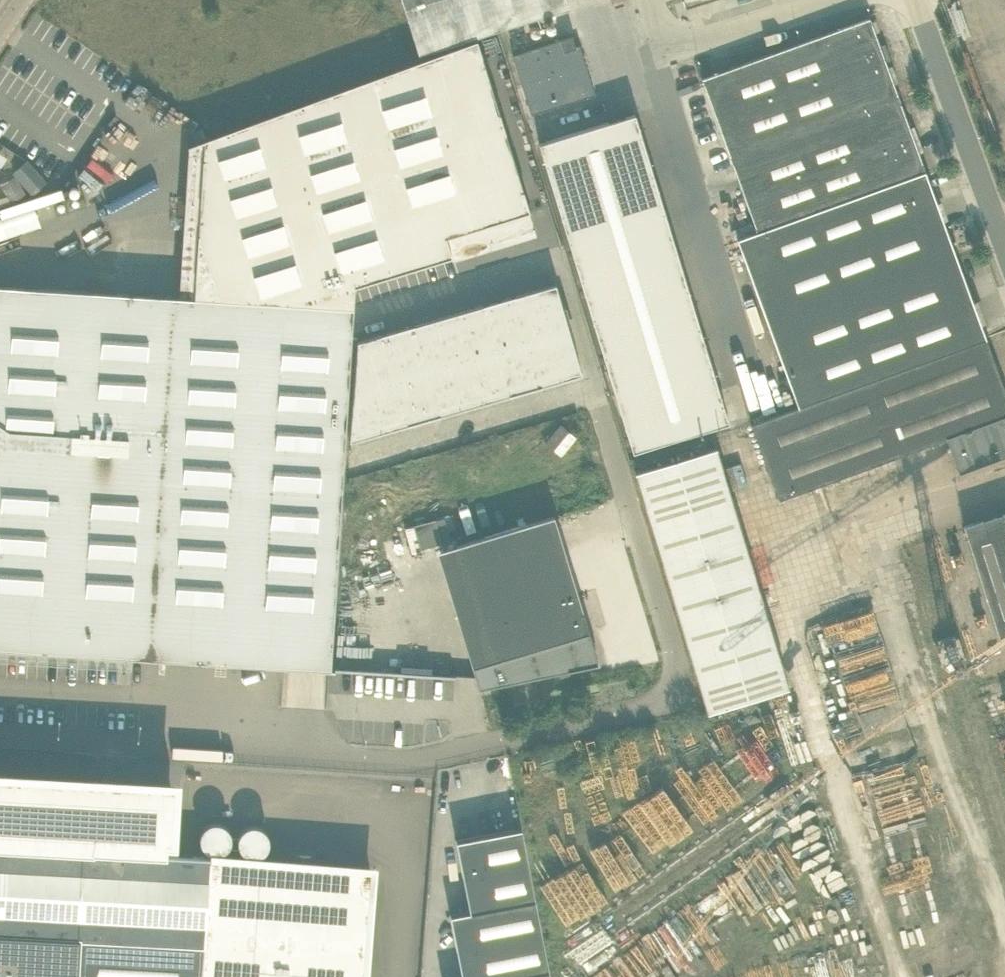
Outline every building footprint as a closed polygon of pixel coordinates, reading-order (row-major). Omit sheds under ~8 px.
[(418,52),(418,53),(419,53),(568,6),(567,3),(566,0),(401,0),(418,52)] [(702,77),(759,232),(737,240),(797,405),(985,337),(885,61),(889,59),(884,44),(879,45),(868,15),(702,77)] [(572,36),(512,55),(530,114),(595,94),(579,44),(576,46),(572,36)] [(132,656),(329,669),(334,669),(334,667),(330,667),(353,307),(353,306),(354,284),(355,284),(452,254),(446,234),(529,209),(476,37),(373,75),(242,123),(203,137),(203,138),(194,297),(0,285),(0,648),(132,656)] [(539,142),(538,142),(632,450),(728,421),(721,398),(634,113),(539,142)] [(12,172),(32,195),(46,182),(26,159),(12,172)] [(1,184),(11,202),(25,194),(15,177),(1,184)] [(541,385),(581,373),(555,283),(515,294),(482,304),(414,324),(413,323),(381,333),(357,340),(349,440),(407,423),(407,424),(440,414),(508,394),(541,385)] [(797,405),(797,406),(750,423),(778,498),(945,436),(958,471),(1004,453),(1004,391),(985,337),(797,405)] [(633,471),(706,711),(788,685),(716,446),(633,471)] [(967,521),(995,637),(1004,634),(1004,512),(967,521)] [(456,545),(491,660),(471,666),(478,687),(577,667),(598,662),(553,516),(456,545)] [(370,869),(368,869),(325,866),(168,856),(166,855),(167,839),(170,840),(174,782),(0,772),(0,976),(362,976),(370,869)] [(236,845),(237,824),(206,823),(205,844),(236,845)] [(456,839),(469,910),(535,897),(521,827),(456,839)] [(462,976),(502,976),(548,968),(535,897),(469,910),(449,914),(462,976)] [(502,976),(550,976),(548,968),(502,976)]
